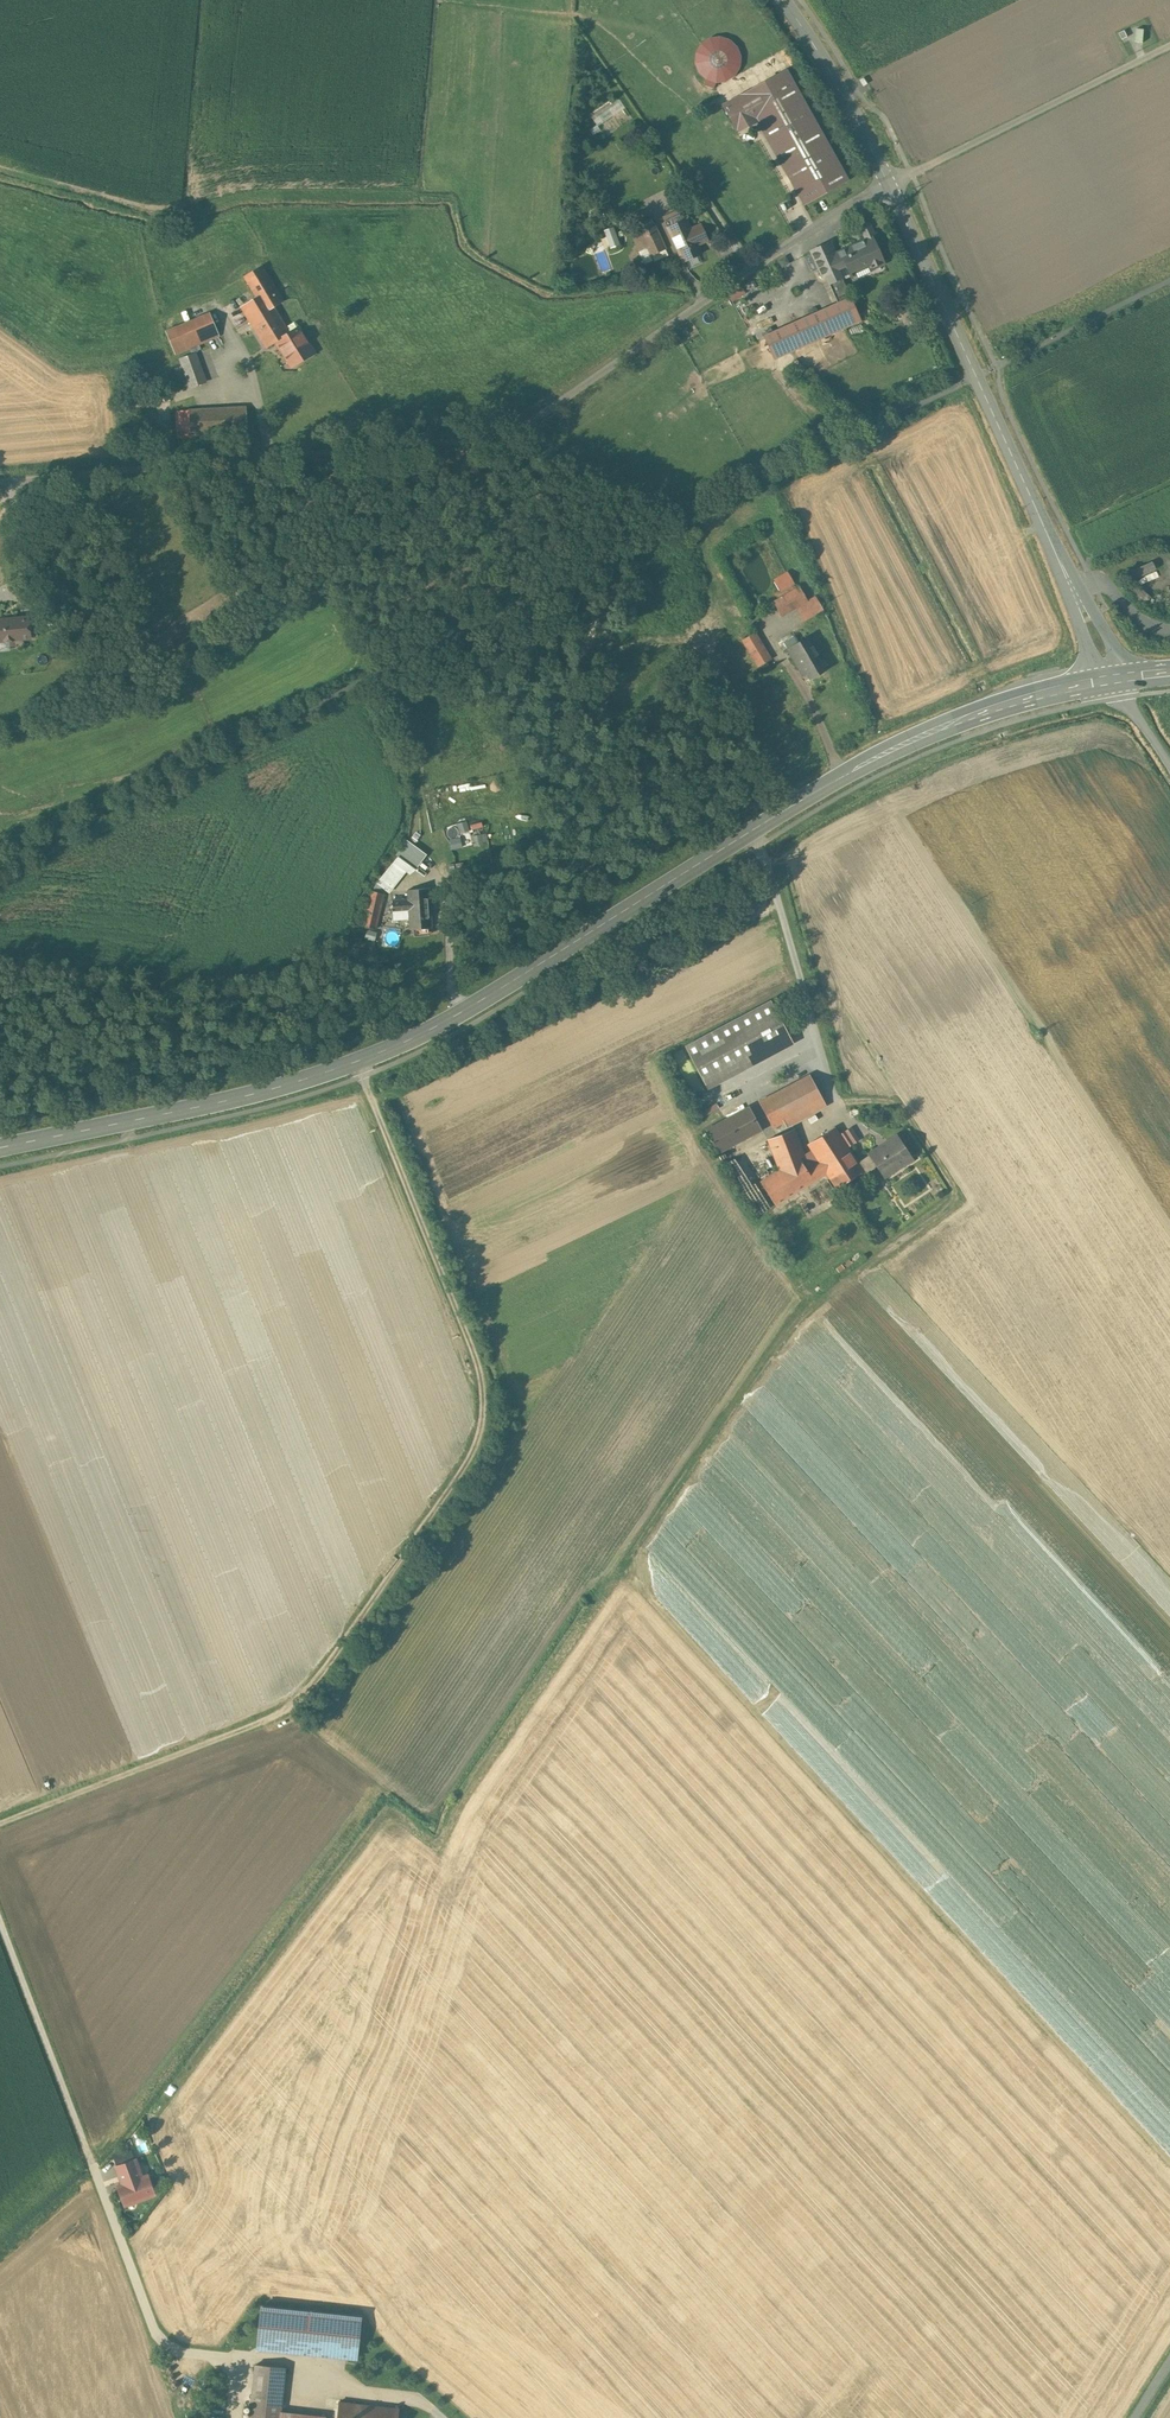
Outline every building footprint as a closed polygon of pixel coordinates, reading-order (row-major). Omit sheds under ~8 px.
[(693,52),(716,88),(750,66),(728,30),(693,52)] [(785,70),(725,104),(738,128),(756,119),(804,204),(847,180),(785,70)] [(594,114),(599,123),(627,107),(621,98),(594,114)] [(640,222),(643,228),(653,223),(650,217),(640,222)] [(685,219),(667,227),(682,261),(701,253),(697,245),(706,240),(699,224),(690,229),(685,219)] [(643,228),(646,236),(657,232),(653,223),(643,228)] [(608,228),(613,247),(623,244),(618,226),(608,228)] [(646,236),(643,238),(650,254),(664,248),(657,232),(646,236)] [(871,235),(838,251),(845,265),(849,272),(867,264),(869,269),(883,262),(871,235)] [(829,241),(811,249),(823,275),(845,265),(838,251),(834,253),(829,241)] [(261,265),(243,276),(256,297),(265,291),(274,306),(283,301),(261,265)] [(828,280),(838,302),(851,296),(840,274),(828,280)] [(744,284),(731,294),(736,301),(749,291),(744,284)] [(297,327),(290,331),(274,306),(265,291),(256,297),(244,305),(242,302),(239,304),(241,306),(240,307),(265,347),(276,340),(291,364),(300,358),(303,359),(310,354),(311,352),(312,351),(297,327)] [(838,302),(764,334),(775,358),(861,320),(851,296),(838,302)] [(210,313),(166,331),(175,353),(219,335),(210,313)] [(675,333),(670,336),(674,342),(679,338),(675,333)] [(195,353),(180,358),(190,387),(205,381),(195,353)] [(246,406),(235,407),(236,434),(247,434),(246,406)] [(235,407),(178,410),(179,437),(236,434),(235,407)] [(1150,557),(1129,567),(1134,577),(1155,567),(1150,557)] [(787,571),(774,579),(781,592),(795,584),(787,571)] [(799,585),(773,601),(782,616),(808,601),(799,585)] [(815,595),(796,607),(805,622),(824,610),(815,595)] [(0,618),(0,640),(20,638),(18,617),(0,618)] [(757,633),(742,641),(756,666),(771,657),(768,652),(771,650),(768,645),(765,646),(757,633)] [(805,637),(786,648),(799,670),(803,668),(807,675),(822,667),(805,637)] [(471,820),(460,821),(461,831),(472,829),(471,820)] [(489,832),(475,833),(476,843),(490,842),(489,832)] [(393,892),(411,868),(416,872),(431,852),(412,838),(379,881),(393,892)] [(428,887),(407,889),(408,898),(392,899),(394,918),(409,917),(410,930),(431,929),(428,887)] [(383,893),(371,891),(364,925),(376,927),(383,893)] [(771,1001),(685,1046),(708,1089),(794,1044),(771,1001)] [(809,1076),(758,1102),(772,1127),(781,1121),(785,1126),(825,1105),(809,1076)] [(748,1106),(704,1130),(717,1153),(761,1129),(748,1106)] [(780,1170),(761,1182),(777,1205),(827,1173),(837,1187),(861,1172),(862,1171),(858,1163),(846,1146),(858,1138),(850,1126),(839,1134),(834,1127),(808,1142),(819,1161),(808,1167),(795,1129),(768,1138),(780,1170)] [(896,1138),(858,1163),(862,1171),(861,1172),(864,1176),(876,1168),(882,1177),(910,1158),(896,1138)] [(137,2179),(141,2177),(135,2159),(116,2166),(123,2184),(124,2184),(125,2179),(136,2175),(137,2179)] [(123,2184),(118,2186),(125,2204),(151,2194),(144,2176),(141,2177),(137,2179),(136,2175),(125,2179),(124,2184),(123,2184)] [(361,2316),(261,2305),(257,2347),(357,2357),(361,2316)] [(255,2364),(249,2417),(279,2417),(284,2367),(255,2364)] [(338,2401),(336,2417),(397,2417),(398,2408),(370,2405),(338,2401)]
